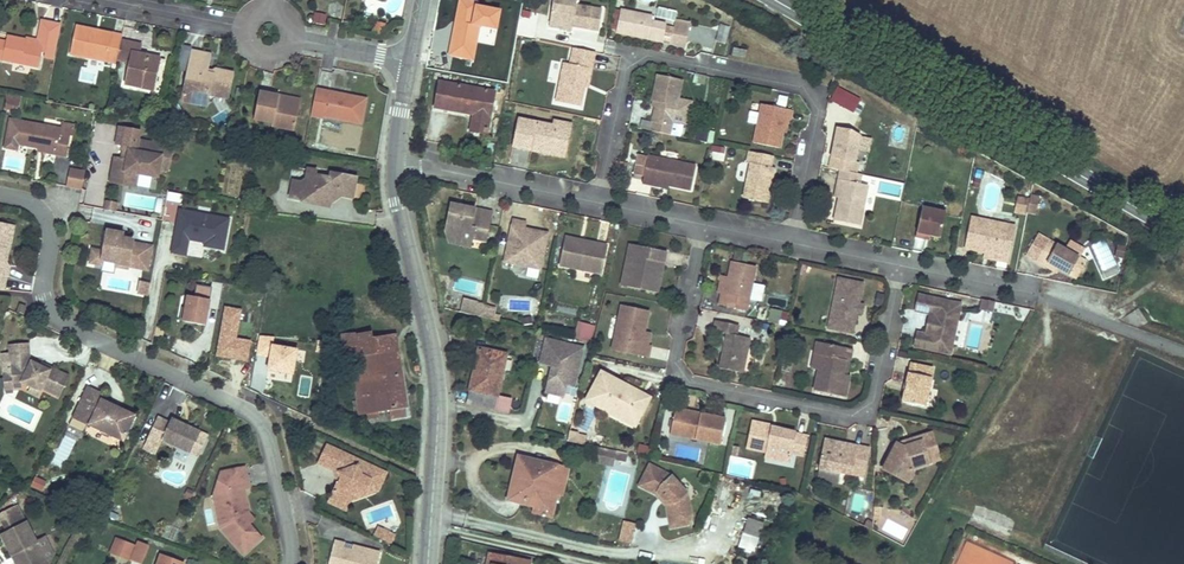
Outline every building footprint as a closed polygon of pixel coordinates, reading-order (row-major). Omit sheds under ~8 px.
[(474,0),(458,0),(448,56),(473,60),(480,25),(497,29),(501,9),(474,4),(475,0),(474,0)] [(600,10),(576,5),(577,0),(552,0),(546,27),(569,32),(570,27),(596,32),(600,10)] [(655,16),(621,10),(617,33),(651,38),(654,20),(655,16)] [(316,12),(314,24),(325,26),(328,15),(316,12)] [(690,21),(676,19),(673,36),(687,38),(690,21)] [(62,24),(43,20),(39,38),(37,46),(26,44),(27,40),(10,37),(9,42),(0,40),(0,58),(41,66),(43,57),(54,60),(62,24)] [(654,20),(651,38),(664,41),(667,23),(654,20)] [(382,24),(373,22),(371,30),(380,32),(382,24)] [(731,27),(721,24),(717,41),(726,43),(731,27)] [(90,28),(77,25),(73,51),(119,60),(120,56),(123,40),(124,34),(115,33),(114,38),(89,33),(90,28)] [(115,33),(90,28),(89,33),(114,38),(115,33)] [(37,46),(39,38),(28,36),(27,40),(26,44),(37,46)] [(687,38),(673,36),(672,42),(686,44),(687,38)] [(143,45),(123,40),(120,56),(134,60),(128,82),(155,88),(161,59),(141,54),(143,45)] [(497,70),(499,45),(478,44),(476,69),(497,70)] [(194,91),(192,97),(208,100),(210,92),(229,96),(234,71),(216,68),(215,72),(207,71),(211,52),(184,47),(180,66),(189,68),(184,90),(194,91)] [(590,65),(592,51),(569,47),(566,64),(561,63),(554,101),(579,105),(582,88),(586,65),(590,65)] [(746,50),(733,47),(732,54),(745,57),(746,50)] [(688,79),(660,75),(656,102),(660,103),(658,123),(661,123),(659,130),(676,132),(677,126),(680,126),(688,79)] [(497,91),(440,80),(434,110),(472,117),(469,131),(489,135),(497,91)] [(839,86),(831,99),(853,112),(861,100),(839,86)] [(367,101),(318,90),(313,115),(327,119),(327,115),(362,124),(367,101)] [(296,130),(302,101),(261,92),(256,118),(274,122),(274,126),(296,130)] [(6,94),(4,103),(14,105),(16,95),(6,94)] [(758,98),(752,138),(780,142),(784,110),(788,111),(790,102),(758,98)] [(518,116),(513,147),(547,154),(548,146),(565,150),(568,131),(550,128),(551,122),(518,116)] [(570,121),(552,118),(551,122),(550,128),(568,131),(570,121)] [(66,128),(66,126),(46,122),(45,130),(65,134),(66,128)] [(69,162),(74,140),(64,138),(65,134),(45,130),(15,125),(9,153),(22,156),(23,150),(40,153),(60,157),(60,160),(69,162)] [(712,139),(714,127),(703,125),(701,137),(712,139)] [(140,140),(142,130),(121,126),(118,144),(123,146),(123,149),(125,150),(123,157),(116,156),(112,177),(125,180),(127,171),(139,173),(159,177),(161,169),(171,171),(175,147),(163,144),(164,142),(154,140),(154,143),(140,140)] [(859,134),(849,129),(836,126),(829,167),(840,169),(856,172),(857,172),(858,161),(855,160),(859,137),(859,134)] [(76,140),(78,132),(74,130),(66,128),(65,134),(64,138),(74,140),(76,140)] [(870,139),(859,137),(857,150),(868,152),(870,139)] [(494,159),(497,143),(488,142),(485,157),(494,159)] [(774,149),(747,144),(744,156),(751,157),(748,175),(744,195),(771,200),(774,179),(767,178),(768,172),(775,173),(777,162),(772,161),(774,149)] [(548,146),(547,154),(564,157),(565,150),(548,146)] [(649,179),(652,156),(642,155),(639,178),(649,179)] [(702,163),(652,156),(649,179),(648,186),(660,188),(661,181),(675,183),(698,186),(702,163)] [(744,156),(742,156),(739,173),(748,175),(751,157),(744,156)] [(318,167),(313,165),(310,181),(299,179),(296,195),(307,197),(307,201),(315,203),(316,201),(324,202),(323,204),(334,207),(335,197),(343,197),(349,192),(356,194),(359,175),(335,170),(334,174),(317,171),(318,167)] [(85,172),(71,169),(68,186),(70,187),(82,189),(85,172)] [(856,172),(840,169),(838,180),(842,181),(839,201),(835,221),(860,225),(867,185),(862,184),(855,183),(856,172)] [(125,180),(112,177),(112,182),(136,186),(139,173),(127,171),(125,180)] [(661,181),(660,188),(674,190),(675,183),(661,181)] [(1030,198),(1027,212),(1036,213),(1039,196),(1030,194),(1030,198)] [(1030,198),(1018,196),(1015,212),(1027,214),(1027,212),(1030,198)] [(115,212),(117,203),(107,201),(105,209),(115,212)] [(492,211),(474,207),(473,213),(464,211),(465,206),(448,202),(443,228),(460,232),(464,238),(463,242),(473,244),(475,236),(486,238),(492,211)] [(921,206),(915,242),(925,243),(926,236),(933,237),(940,238),(944,210),(921,206)] [(226,250),(231,220),(182,212),(179,225),(182,225),(181,231),(178,230),(174,254),(189,256),(191,241),(208,243),(207,247),(226,250)] [(971,216),(965,248),(986,251),(986,247),(993,248),(992,252),(1000,254),(999,259),(1010,261),(1017,223),(971,216)] [(513,218),(506,253),(521,257),(520,262),(542,266),(549,232),(530,228),(529,234),(521,233),(523,227),(524,220),(513,218)] [(14,225),(0,222),(0,288),(5,289),(7,276),(9,277),(11,267),(6,260),(7,254),(5,251),(6,247),(8,247),(10,247),(14,225)] [(464,238),(460,232),(443,228),(454,240),(463,242),(464,238)] [(1077,279),(1088,261),(1080,256),(1066,248),(1036,231),(1023,253),(1043,264),(1045,260),(1058,268),(1077,279)] [(609,243),(597,241),(596,246),(580,243),(581,238),(570,235),(564,262),(603,270),(609,243)] [(138,269),(143,245),(133,244),(133,241),(126,239),(125,244),(121,243),(122,239),(107,236),(104,252),(93,250),(90,263),(102,265),(103,261),(116,264),(116,267),(128,269),(128,267),(138,269)] [(475,236),(473,244),(484,247),(486,238),(475,236)] [(597,241),(581,238),(580,243),(596,246),(597,241)] [(1070,240),(1066,248),(1080,256),(1084,249),(1070,240)] [(627,256),(633,257),(626,287),(657,293),(666,252),(630,244),(627,256)] [(147,270),(151,247),(143,245),(138,269),(147,270)] [(1000,254),(992,252),(993,248),(986,247),(986,251),(985,257),(999,259),(1000,254)] [(1128,249),(1121,247),(1118,258),(1126,260),(1128,249)] [(521,257),(506,253),(505,259),(520,262),(521,257)] [(633,257),(627,256),(621,286),(626,287),(633,257)] [(1045,260),(1043,264),(1055,272),(1058,268),(1045,260)] [(724,296),(721,295),(719,306),(748,312),(757,268),(731,262),(728,279),(724,296)] [(728,279),(721,277),(718,295),(721,295),(724,296),(728,279)] [(860,299),(863,282),(839,278),(831,315),(840,317),(838,330),(853,333),(858,309),(860,299)] [(151,282),(140,280),(138,293),(149,295),(151,282)] [(210,310),(211,300),(221,302),(225,285),(214,283),(213,289),(198,286),(196,298),(189,297),(187,309),(183,309),(181,322),(206,327),(210,310)] [(962,303),(920,295),(918,311),(930,313),(935,314),(934,321),(937,324),(936,329),(932,333),(931,335),(926,334),(919,333),(917,344),(952,351),(954,341),(949,336),(952,319),(959,316),(962,303)] [(482,301),(464,297),(461,311),(479,314),(482,304),(482,301)] [(867,300),(860,299),(858,309),(865,310),(867,300)] [(220,312),(221,302),(211,300),(210,310),(220,312)] [(992,302),(980,300),(978,309),(990,312),(992,302)] [(644,329),(648,309),(622,303),(612,347),(647,354),(650,344),(647,343),(641,342),(644,329)] [(496,307),(482,304),(479,314),(500,319),(501,314),(495,312),(496,307)] [(242,309),(225,306),(216,356),(248,361),(252,341),(238,339),(242,309)] [(761,306),(760,320),(779,322),(780,308),(761,306)] [(1137,329),(1147,321),(1137,308),(1127,316),(1137,329)] [(937,324),(934,321),(935,314),(930,313),(926,334),(931,335),(932,333),(936,329),(937,324)] [(831,315),(829,328),(838,330),(840,317),(831,315)] [(523,317),(524,325),(532,324),(532,316),(523,317)] [(954,341),(959,316),(952,319),(949,336),(954,341)] [(596,326),(580,321),(578,330),(548,322),(545,331),(592,344),(596,326)] [(742,373),(749,338),(738,336),(740,326),(719,322),(717,332),(728,335),(726,343),(730,344),(728,350),(725,349),(720,368),(742,373)] [(647,343),(650,331),(644,329),(641,342),(647,343)] [(410,415),(404,367),(389,367),(388,353),(363,356),(360,338),(360,333),(345,335),(348,359),(355,358),(362,401),(358,402),(358,408),(361,407),(362,411),(373,410),(373,416),(382,415),(382,409),(392,408),(393,416),(410,415)] [(404,367),(399,334),(360,338),(363,356),(388,353),(389,367),(404,367)] [(274,338),(261,336),(258,355),(269,357),(268,370),(294,373),(298,347),(274,344),(274,338)] [(574,385),(583,347),(546,338),(541,362),(553,365),(555,366),(553,373),(551,373),(546,392),(563,396),(566,384),(574,385)] [(25,342),(5,343),(7,373),(8,381),(24,379),(30,382),(40,387),(41,385),(59,394),(68,375),(46,364),(44,368),(37,365),(26,360),(25,342)] [(853,351),(815,343),(814,351),(819,357),(816,370),(820,371),(816,391),(845,397),(849,378),(845,377),(840,376),(841,368),(844,369),(847,358),(849,359),(851,359),(853,351)] [(501,352),(479,347),(466,402),(494,408),(503,368),(498,367),(499,362),(501,352)] [(819,357),(814,351),(810,369),(816,370),(819,357)] [(498,367),(503,368),(504,364),(506,353),(501,352),(499,362),(498,367)] [(845,377),(849,359),(847,358),(844,369),(841,368),(840,376),(845,377)] [(934,366),(911,362),(903,404),(926,408),(934,366)] [(617,388),(615,379),(603,372),(586,401),(600,409),(603,403),(635,421),(648,398),(634,390),(625,393),(617,388)] [(7,373),(0,373),(0,389),(8,388),(8,381),(7,373)] [(634,390),(615,379),(617,388),(625,393),(634,390)] [(38,392),(40,387),(30,382),(28,388),(38,392)] [(134,412),(101,397),(103,392),(86,384),(77,405),(93,412),(89,422),(122,438),(134,412)] [(512,399),(499,396),(497,410),(510,412),(512,399)] [(600,409),(632,427),(635,421),(603,403),(600,409)] [(93,412),(77,405),(72,414),(89,422),(93,412)] [(703,417),(695,416),(696,411),(677,407),(672,427),(685,430),(683,436),(721,445),(727,418),(705,413),(703,417)] [(191,452),(202,428),(191,423),(190,425),(180,420),(181,418),(174,415),(171,421),(159,415),(144,447),(154,452),(159,442),(161,443),(163,439),(191,452)] [(771,424),(752,420),(746,450),(767,454),(766,458),(775,459),(780,455),(791,458),(792,453),(800,455),(804,436),(770,430),(771,424)] [(672,427),(671,433),(683,436),(685,430),(672,427)] [(200,457),(211,432),(202,428),(191,452),(200,457)] [(570,430),(568,441),(585,444),(587,435),(578,433),(578,432),(570,430)] [(936,447),(931,431),(911,437),(912,443),(897,448),(886,473),(910,483),(915,471),(914,468),(928,464),(924,451),(936,447)] [(912,443),(911,437),(900,440),(897,448),(912,443)] [(867,461),(857,458),(859,446),(849,444),(848,448),(836,445),(836,441),(826,439),(820,468),(853,475),(864,478),(864,477),(867,461)] [(337,449),(328,444),(318,464),(328,468),(337,449)] [(650,446),(640,444),(638,453),(648,455),(650,446)] [(870,448),(859,446),(857,458),(867,461),(870,448)] [(597,461),(614,465),(615,459),(616,451),(599,447),(597,461)] [(738,457),(740,448),(733,447),(731,455),(738,457)] [(940,460),(936,447),(924,451),(928,464),(940,460)] [(356,457),(337,449),(328,468),(333,471),(338,473),(339,477),(337,481),(329,498),(346,506),(349,499),(354,489),(367,486),(371,477),(383,482),(388,471),(366,461),(359,463),(356,457)] [(626,461),(628,454),(616,451),(615,459),(626,461)] [(553,483),(557,462),(519,454),(509,502),(534,507),(542,508),(547,482),(553,483)] [(775,459),(766,458),(766,461),(790,466),(791,458),(780,455),(775,459)] [(569,464),(557,462),(553,483),(547,482),(542,508),(534,507),(533,514),(550,517),(556,492),(562,494),(569,464)] [(252,488),(247,463),(222,469),(218,483),(224,515),(219,516),(221,525),(244,552),(262,537),(252,524),(246,517),(245,511),(253,509),(248,489),(252,488)] [(672,473),(670,475),(649,464),(639,484),(656,493),(657,491),(662,493),(665,497),(666,498),(665,499),(666,504),(670,527),(688,524),(691,513),(687,493),(688,491),(672,473)] [(46,482),(35,477),(31,485),(42,490),(46,482)] [(383,482),(371,477),(367,486),(354,489),(349,499),(379,492),(383,482)] [(224,515),(218,483),(214,492),(219,516),(224,515)] [(194,490),(187,488),(185,496),(192,498),(194,490)] [(665,497),(662,493),(657,491),(656,493),(666,504),(665,499),(666,498),(665,497)] [(259,518),(253,509),(245,511),(246,517),(252,524),(259,518)] [(2,519),(10,535),(27,527),(19,511),(2,519)] [(764,523),(748,518),(740,547),(756,552),(764,523)] [(867,520),(864,526),(873,531),(873,523),(867,520)] [(637,524),(624,521),(619,541),(632,544),(637,524)] [(3,539),(11,555),(15,553),(19,560),(15,562),(16,563),(47,563),(48,563),(37,540),(30,526),(27,527),(10,535),(3,539)] [(403,538),(389,530),(385,537),(400,544),(403,538)] [(46,536),(37,540),(48,563),(55,554),(46,536)] [(131,562),(137,546),(116,538),(110,554),(131,562)] [(336,540),(332,563),(383,563),(386,548),(357,543),(356,547),(355,553),(346,551),(347,546),(348,542),(336,540)] [(150,546),(140,542),(132,562),(138,563),(143,563),(150,546)] [(532,562),(489,553),(487,563),(532,563),(532,562)]
